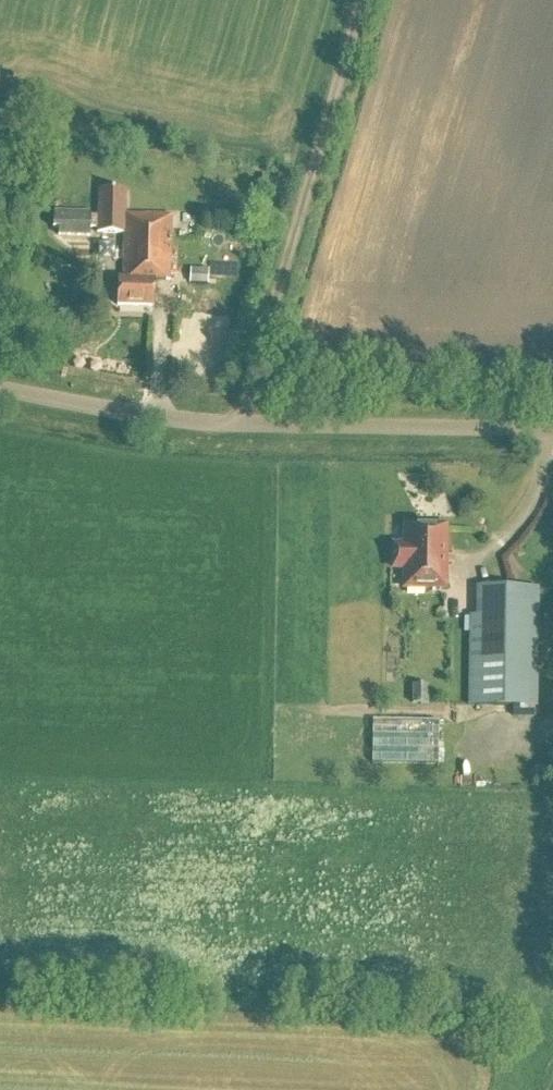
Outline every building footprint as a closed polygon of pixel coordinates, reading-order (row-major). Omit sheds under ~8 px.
[(96,234),(126,235),(125,281),(118,281),(117,307),(153,308),(153,282),(169,282),(170,216),(125,215),(125,191),(98,191),(98,213),(53,212),(52,234),(58,234),(58,237),(89,239),(90,229),(96,230),(96,234)] [(405,548),(393,547),(393,570),(405,570),(405,589),(444,590),(445,529),(405,528),(405,548)] [(468,707),(537,709),(539,591),(476,590),(476,617),(470,617),(468,707)] [(412,687),(411,706),(428,706),(428,687),(412,687)] [(446,761),(446,716),(377,716),(377,761),(446,761)]
